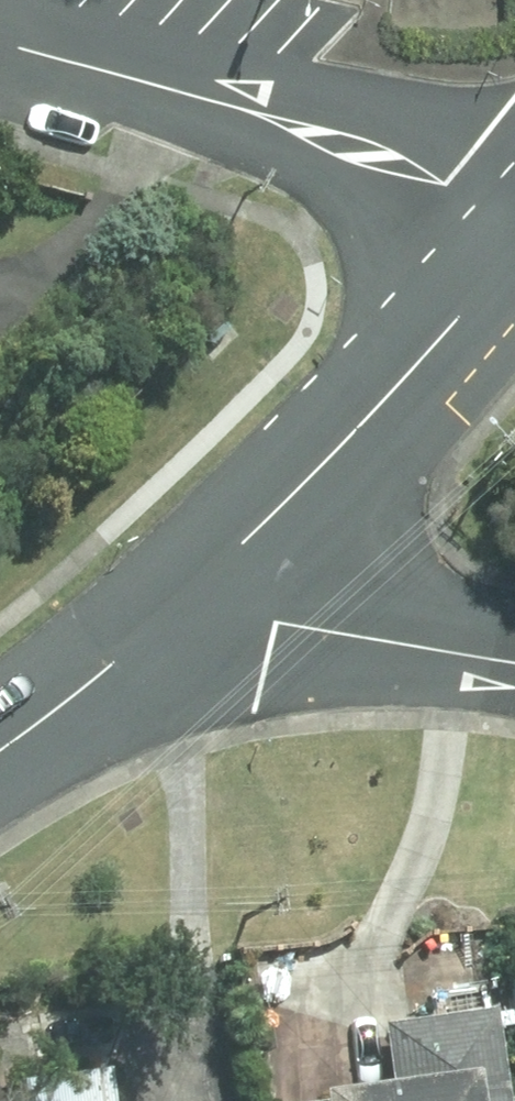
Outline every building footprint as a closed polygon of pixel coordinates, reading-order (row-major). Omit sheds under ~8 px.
[(491,1014),(376,1027),(381,1084),(299,1094),(299,1100),(502,1100),(491,1014)] [(101,1069),(7,1082),(10,1100),(106,1100),(101,1069)]
